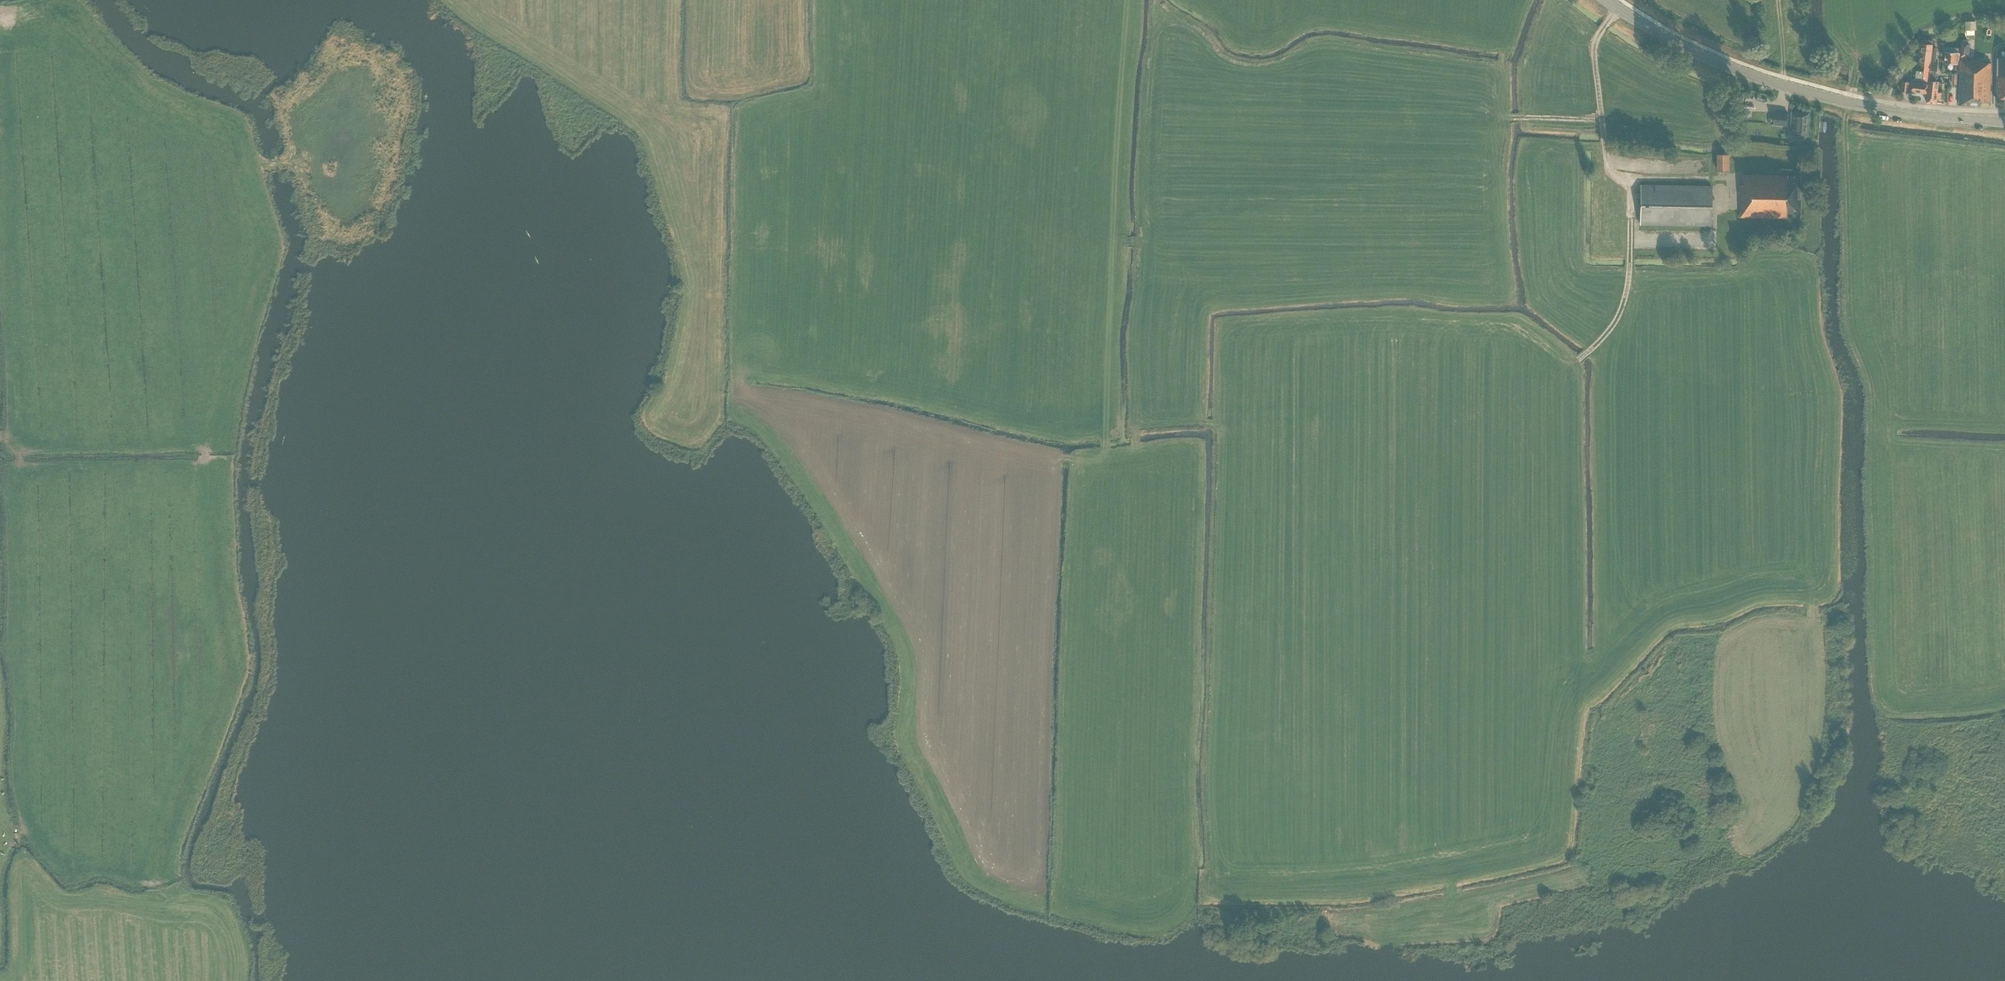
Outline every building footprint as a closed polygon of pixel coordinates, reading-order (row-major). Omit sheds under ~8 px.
[(1976,21),(1965,22),(1965,30),(1976,30),(1976,21)] [(1920,65),(1919,70),(1929,71),(1933,42),(1923,40),(1922,44),(1921,44),(1919,65),(1920,65)] [(1945,63),(1958,64),(1959,52),(1958,52),(1958,48),(1946,47),(1945,63)] [(1939,81),(1935,81),(1936,71),(1938,71),(1939,63),(1936,62),(1937,55),(1936,55),(1936,50),(1932,49),(1930,66),(1927,102),(1936,103),(1937,99),(1941,99),(1941,93),(1938,92),(1939,81)] [(1998,58),(1997,100),(2004,101),(2004,58),(1998,58)] [(1981,102),(1990,102),(1991,63),(1983,63),(1983,61),(1961,60),(1959,105),(1981,106),(1981,102)] [(1909,92),(1927,94),(1928,84),(1902,81),(1901,91),(1908,92),(1908,91),(1909,91),(1909,92)] [(1788,114),(1775,113),(1774,125),(1787,126),(1788,114)] [(1717,171),(1729,171),(1729,155),(1718,155),(1717,171)] [(1741,217),(1801,218),(1801,176),(1791,176),(1791,178),(1788,178),(1788,176),(1743,175),(1743,185),(1741,185),(1741,217)] [(1640,225),(1711,226),(1711,186),(1641,185),(1640,225)]
